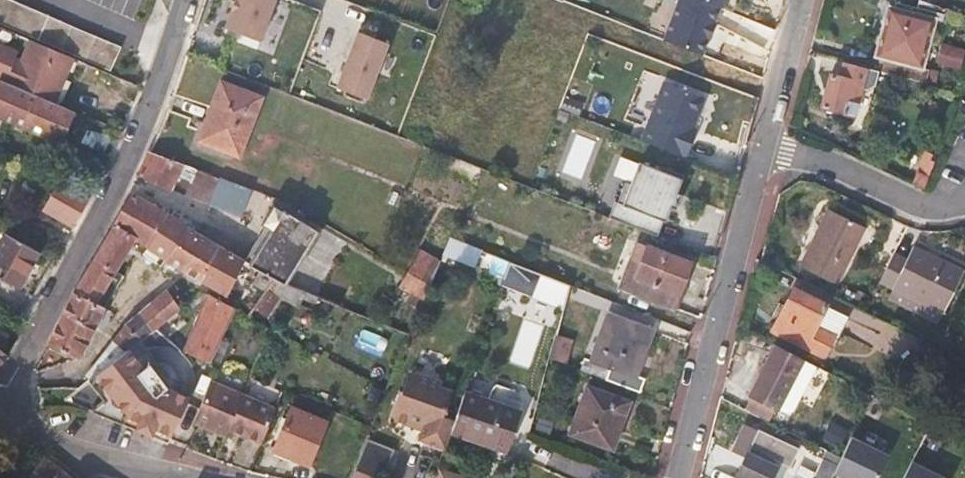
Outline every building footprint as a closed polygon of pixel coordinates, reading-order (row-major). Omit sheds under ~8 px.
[(10,0),(0,0),(0,24),(110,70),(120,47),(10,0)] [(225,28),(262,41),(277,0),(235,0),(225,28)] [(724,0),(657,0),(645,33),(705,53),(724,0)] [(932,20),(941,22),(945,10),(920,0),(918,0),(917,9),(894,3),(877,71),(879,71),(902,77),(923,83),(925,83),(928,70),(919,68),(932,20)] [(390,45),(358,33),(337,88),(368,100),(390,45)] [(57,104),(75,60),(33,42),(14,85),(57,104)] [(942,44),(936,66),(960,73),(964,55),(964,50),(942,44)] [(63,107),(81,62),(75,60),(57,104),(63,107)] [(830,75),(821,108),(853,117),(860,90),(867,92),(875,87),(879,71),(877,71),(844,62),(840,77),(830,75)] [(76,112),(63,107),(57,104),(14,85),(0,79),(0,119),(61,145),(76,112)] [(660,83),(642,144),(688,158),(706,96),(660,83)] [(260,99),(221,84),(199,141),(239,156),(260,99)] [(923,189),(935,162),(930,160),(932,154),(925,151),(911,183),(923,189)] [(179,176),(185,166),(151,153),(139,177),(171,193),(179,176)] [(96,169),(72,158),(66,171),(90,182),(96,169)] [(641,227),(645,218),(663,226),(683,182),(639,162),(615,216),(641,227)] [(218,178),(199,171),(189,197),(246,218),(255,192),(218,178)] [(152,220),(158,209),(131,193),(113,226),(136,238),(135,241),(148,248),(160,225),(152,220)] [(165,259),(185,226),(185,224),(158,209),(152,220),(160,225),(148,248),(165,259)] [(864,229),(828,210),(801,268),(837,285),(864,229)] [(304,255),(317,233),(283,213),(250,265),(261,271),(274,278),(293,288),(318,298),(338,306),(351,283),(335,273),(309,258),(304,255)] [(117,273),(135,241),(136,238),(113,226),(94,259),(117,273)] [(244,262),(188,228),(185,226),(165,259),(163,261),(226,297),(244,262)] [(309,258),(322,236),(317,233),(304,255),(309,258)] [(38,252),(8,235),(0,249),(0,277),(18,288),(38,252)] [(504,282),(510,263),(450,239),(442,257),(504,282)] [(689,265),(635,244),(620,287),(674,308),(689,265)] [(942,314),(962,271),(913,247),(908,258),(894,251),(879,282),(942,314)] [(431,286),(440,262),(421,250),(408,272),(431,286)] [(97,307),(117,273),(94,259),(75,296),(97,307)] [(532,293),(539,274),(510,263),(504,282),(532,293)] [(354,279),(338,270),(335,273),(351,283),(354,279)] [(266,291),(274,278),(261,271),(254,283),(266,291)] [(424,303),(431,286),(408,272),(400,287),(424,303)] [(104,311),(123,277),(117,273),(97,307),(104,311)] [(318,298),(293,288),(274,278),(266,291),(255,309),(269,318),(280,300),(300,308),(304,301),(314,304),(318,298)] [(834,336),(815,327),(825,306),(793,290),(772,332),(823,357),(834,336)] [(179,312),(164,293),(151,305),(164,323),(179,312)] [(93,331),(104,311),(97,307),(75,296),(63,316),(93,331)] [(209,359),(234,309),(209,296),(184,352),(208,361),(209,359)] [(164,323),(151,305),(135,318),(148,335),(154,331),(164,323)] [(834,336),(845,315),(825,306),(815,327),(834,336)] [(77,361),(93,331),(63,316),(49,347),(77,361)] [(634,377),(650,332),(608,316),(591,362),(584,359),(580,370),(605,380),(609,369),(634,377)] [(148,335),(135,318),(122,330),(134,347),(148,335)] [(126,353),(134,347),(122,330),(108,348),(117,359),(126,353)] [(583,345),(564,338),(557,357),(576,364),(583,345)] [(107,367),(117,359),(108,348),(100,358),(107,367)] [(750,399),(742,413),(768,425),(774,411),(775,412),(791,380),(801,359),(800,359),(800,360),(774,349),(749,399),(750,399)] [(173,433),(191,397),(163,390),(146,369),(141,373),(126,353),(117,359),(107,367),(99,374),(89,381),(86,383),(103,404),(91,414),(125,426),(125,424),(173,433)] [(99,374),(107,367),(100,358),(93,367),(99,374)] [(801,359),(791,380),(805,387),(815,366),(801,359)] [(89,381),(99,374),(93,367),(86,376),(89,381)] [(230,433),(245,395),(213,382),(194,426),(227,440),(230,433)] [(503,454),(518,410),(466,390),(450,435),(503,454)] [(625,403),(588,390),(573,433),(610,447),(625,403)] [(262,447),(278,409),(245,395),(230,433),(262,447)] [(326,423),(292,409),(274,452),(308,466),(326,423)] [(171,443),(173,433),(125,424),(125,426),(171,443)] [(779,462),(789,466),(797,449),(758,431),(737,476),(742,477),(771,477),(779,462)] [(854,433),(834,474),(842,477),(886,477),(898,454),(854,433)] [(392,450),(366,440),(351,477),(381,477),(392,450)] [(46,458),(32,476),(30,477),(72,477),(46,458)] [(911,458),(900,477),(951,477),(911,458)]
